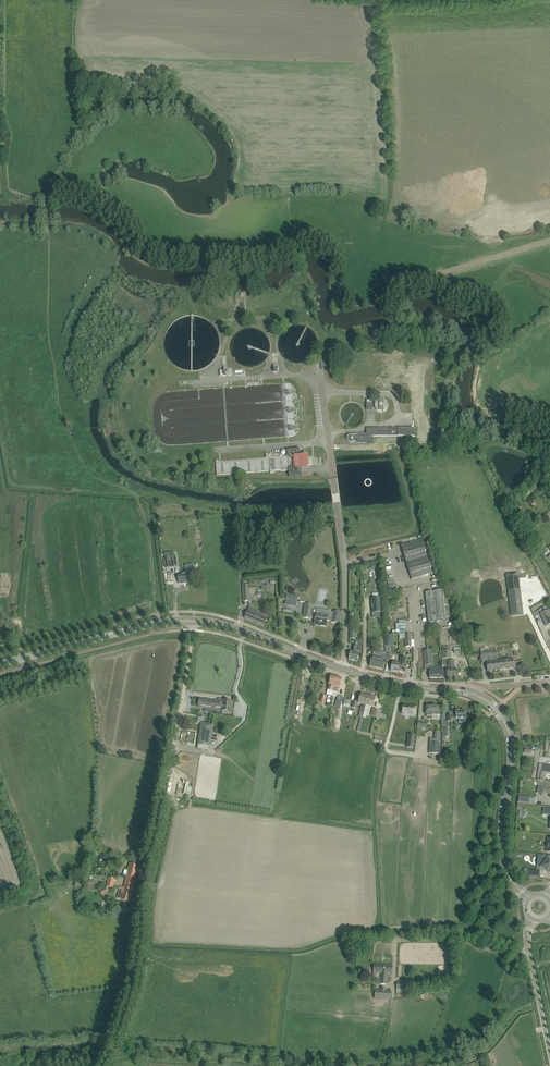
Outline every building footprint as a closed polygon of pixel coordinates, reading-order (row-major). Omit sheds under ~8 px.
[(386,399),(377,399),(377,411),(386,411),(386,399)] [(413,436),(413,428),(398,428),(388,429),(372,429),(366,429),(366,434),(351,434),(349,435),(348,436),(347,437),(347,439),(347,440),(348,442),(349,443),(351,443),(356,443),(370,443),(372,443),(372,436),(388,436),(398,436),(413,436)] [(216,461),(217,476),(217,475),(230,474),(230,475),(230,474),(243,473),(243,474),(244,474),(244,473),(257,472),(257,473),(257,472),(270,471),(270,473),(274,473),(274,471),(281,470),(281,471),(288,471),(289,477),(301,476),(301,469),(308,468),(308,465),(309,465),(313,465),(313,458),(308,458),(308,455),(300,456),(300,449),(287,450),(287,456),(275,457),(274,457),(272,458),(272,454),(266,454),(266,458),(256,459),(256,458),(256,459),(243,460),(243,459),(242,459),(242,460),(229,461),(229,460),(229,461),(216,462),(216,461)] [(531,489),(540,481),(538,479),(530,488),(531,489)] [(545,518),(540,513),(537,516),(537,515),(535,518),(540,523),(545,518)] [(424,540),(402,546),(412,579),(434,573),(424,540)] [(166,568),(177,566),(176,556),(165,558),(166,568)] [(187,574),(178,575),(179,584),(184,583),(192,581),(191,572),(194,571),(193,565),(188,566),(189,571),(186,571),(187,574)] [(518,578),(518,574),(517,574),(507,575),(507,579),(511,612),(512,616),(523,615),(522,611),(518,578)] [(251,588),(248,588),(248,585),(244,585),(244,588),(244,591),(244,601),(249,601),(250,607),(257,592),(258,588),(257,588),(256,589),(254,589),(254,588),(251,588)] [(426,592),(425,592),(429,623),(447,621),(446,615),(443,590),(440,591),(436,591),(435,591),(426,592)] [(371,599),(372,614),(382,613),(381,598),(371,599)] [(313,605),(311,605),(305,604),(303,618),(305,618),(311,619),(311,618),(315,619),(315,623),(321,624),(321,625),(326,626),(327,622),(327,617),(330,618),(331,611),(325,610),(324,616),(322,616),(316,615),(317,609),(313,608),(313,605)] [(264,609),(263,613),(249,608),(247,613),(245,618),(264,626),(266,621),(268,615),(270,612),(264,609)] [(540,614),(546,627),(549,625),(549,609),(544,612),(540,614)] [(340,624),(342,612),(333,611),(331,623),(340,624)] [(405,620),(398,620),(398,623),(395,623),(396,633),(406,632),(405,620)] [(358,662),(359,654),(362,654),(362,644),(358,643),(358,644),(354,644),(352,652),(351,652),(349,660),(358,662)] [(486,662),(487,666),(487,672),(495,671),(494,661),(493,658),(492,658),(492,657),(491,651),(484,652),(484,649),(480,649),(481,658),(486,657),(487,662),(486,662)] [(427,650),(423,651),(425,666),(429,665),(432,665),(432,661),(431,650),(429,650),(427,650)] [(494,661),(495,671),(514,668),(513,659),(498,661),(497,656),(497,651),(491,651),(492,657),(492,658),(493,658),(494,661)] [(371,657),(369,666),(383,669),(385,660),(386,661),(386,653),(381,652),(380,655),(374,653),(373,658),(371,657)] [(400,664),(398,672),(405,674),(407,665),(406,665),(408,658),(400,657),(399,664),(400,664)] [(447,669),(447,673),(447,678),(457,678),(457,669),(454,669),(454,660),(449,660),(449,669),(447,669)] [(400,664),(399,664),(392,662),(391,671),(398,672),(400,664)] [(444,678),(444,669),(429,669),(429,678),(444,678)] [(331,676),(330,681),(327,694),(332,695),(333,691),(336,678),(331,676)] [(338,693),(341,679),(336,678),(333,691),(332,695),(337,697),(338,693)] [(323,705),(324,705),(326,696),(322,695),(320,701),(317,701),(314,710),(321,712),(323,705)] [(364,713),(368,697),(361,695),(359,700),(359,703),(362,704),(361,709),(360,712),(358,717),(360,718),(362,718),(364,713)] [(373,707),(375,699),(368,697),(364,713),(366,713),(367,714),(368,711),(369,706),(373,707)] [(222,702),(207,700),(199,698),(198,707),(206,708),(221,710),(221,711),(222,711),(222,712),(223,713),(229,714),(229,713),(229,712),(231,712),(232,702),(223,700),(222,702)] [(403,705),(402,714),(415,716),(416,706),(403,705)] [(427,716),(432,716),(432,714),(439,714),(440,706),(425,705),(425,714),(427,714),(427,716)] [(380,714),(381,710),(373,708),(371,715),(375,717),(381,718),(385,719),(386,715),(380,714)] [(464,718),(464,711),(455,711),(456,715),(451,715),(447,715),(448,720),(448,721),(452,721),(452,719),(459,718),(459,723),(466,723),(466,718),(464,718)] [(212,723),(202,722),(201,722),(201,723),(199,736),(198,744),(211,746),(214,725),(214,724),(212,724),(212,723)] [(450,737),(450,726),(442,726),(442,737),(442,741),(446,741),(446,737),(450,737)] [(408,735),(407,748),(413,748),(415,735),(408,735)] [(440,739),(434,739),(430,739),(430,743),(429,753),(440,754),(441,743),(441,740),(440,740),(440,739)] [(540,764),(537,780),(545,782),(547,772),(549,773),(549,765),(540,764)] [(549,856),(543,855),(542,864),(544,864),(541,867),(549,873),(549,856)] [(139,866),(134,865),(130,864),(128,871),(124,870),(123,875),(127,876),(124,888),(120,887),(120,889),(133,892),(139,866)] [(133,892),(120,889),(117,900),(130,903),(133,892)] [(392,974),(392,971),(392,965),(374,964),(374,973),(381,973),(381,984),(386,985),(387,974),(392,974)] [(412,990),(413,983),(397,982),(396,990),(406,990),(412,991),(412,990)] [(386,988),(380,988),(380,990),(375,989),(374,999),(390,1000),(391,991),(386,991),(386,988)]
